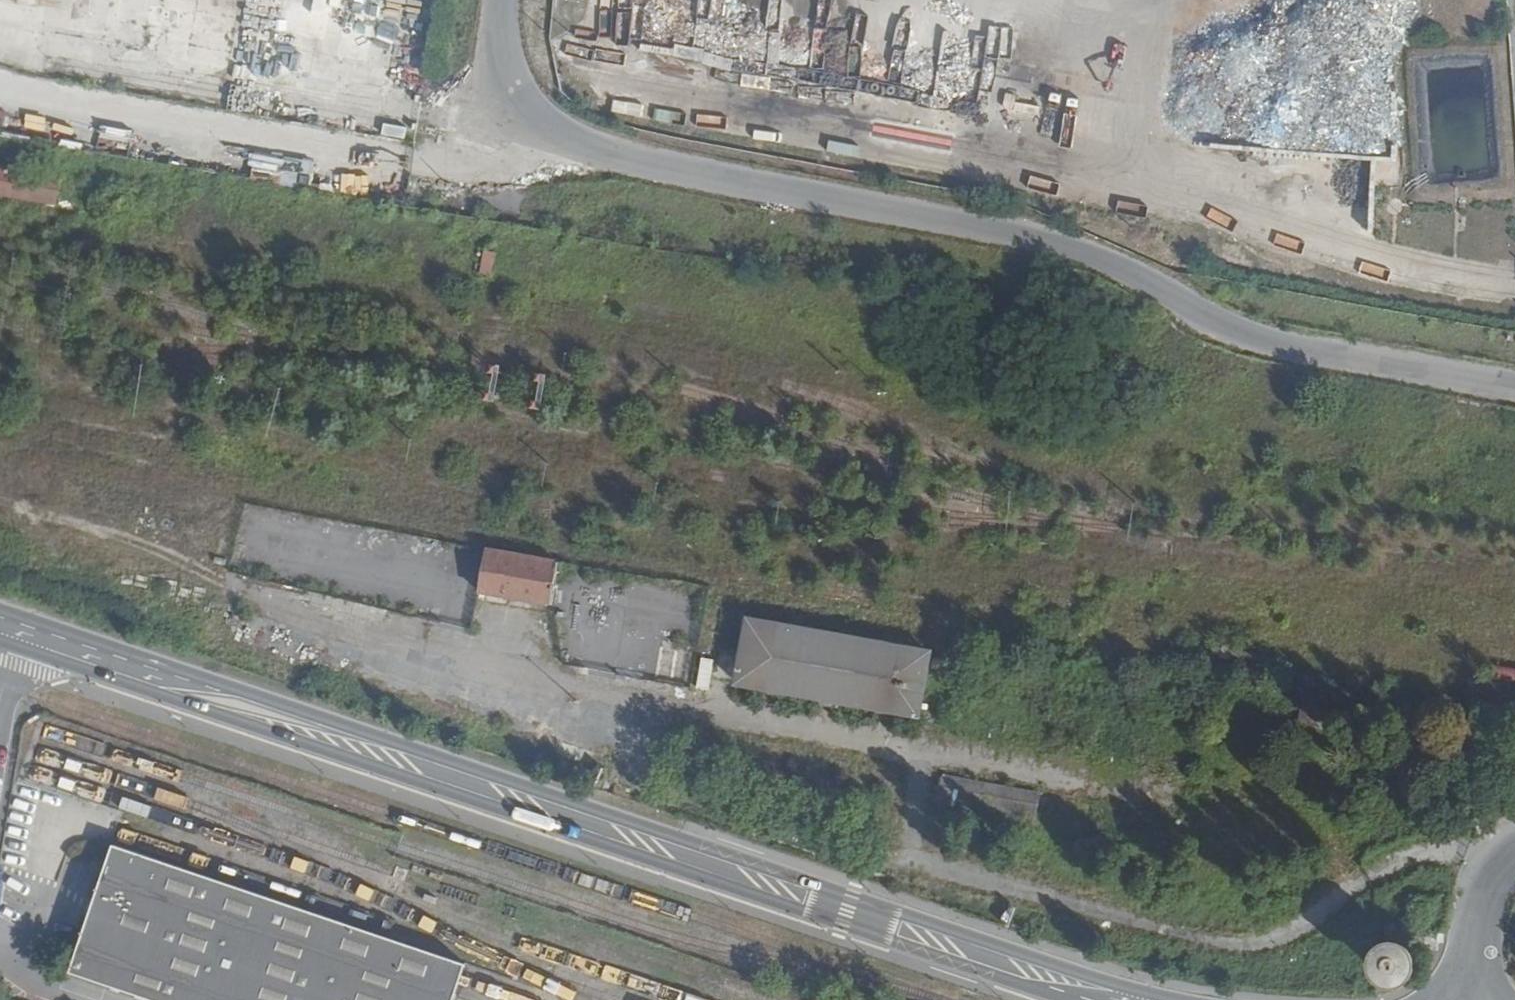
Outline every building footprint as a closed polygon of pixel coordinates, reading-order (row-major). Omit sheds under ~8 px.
[(105,35),(107,20),(159,28),(154,64),(329,90),(334,58),(365,63),(375,0),(0,0),(0,19),(105,35)] [(54,202),(56,170),(0,167),(0,199),(54,202)] [(471,596),(545,605),(550,557),(476,548),(471,596)] [(736,618),(725,688),(917,717),(928,647),(736,618)] [(661,639),(653,675),(681,681),(689,644),(661,639)] [(113,839),(68,966),(164,999),(450,999),(453,990),(464,962),(349,921),(113,839)] [(1377,943),(1362,971),(1384,983),(1399,954),(1377,943)]
